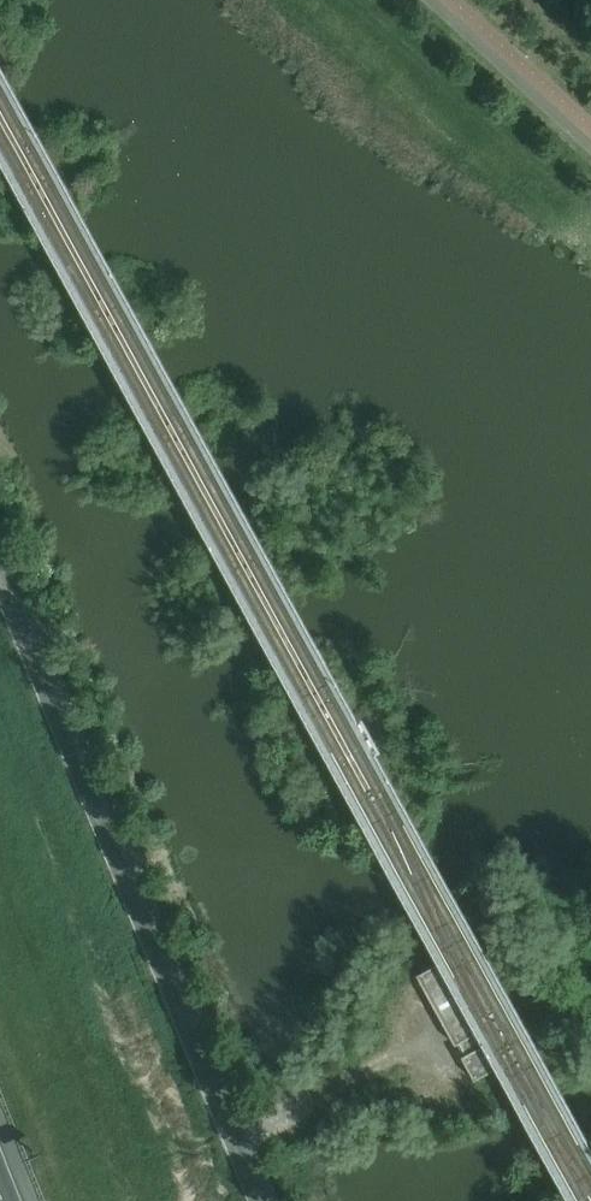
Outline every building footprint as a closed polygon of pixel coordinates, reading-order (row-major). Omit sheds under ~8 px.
[(466,949),(439,964),(418,975),(456,1045),(460,1043),(466,1055),(462,1057),(475,1081),(523,1055),(510,1031),(506,1033),(500,1021),(504,1019),(466,949)]
